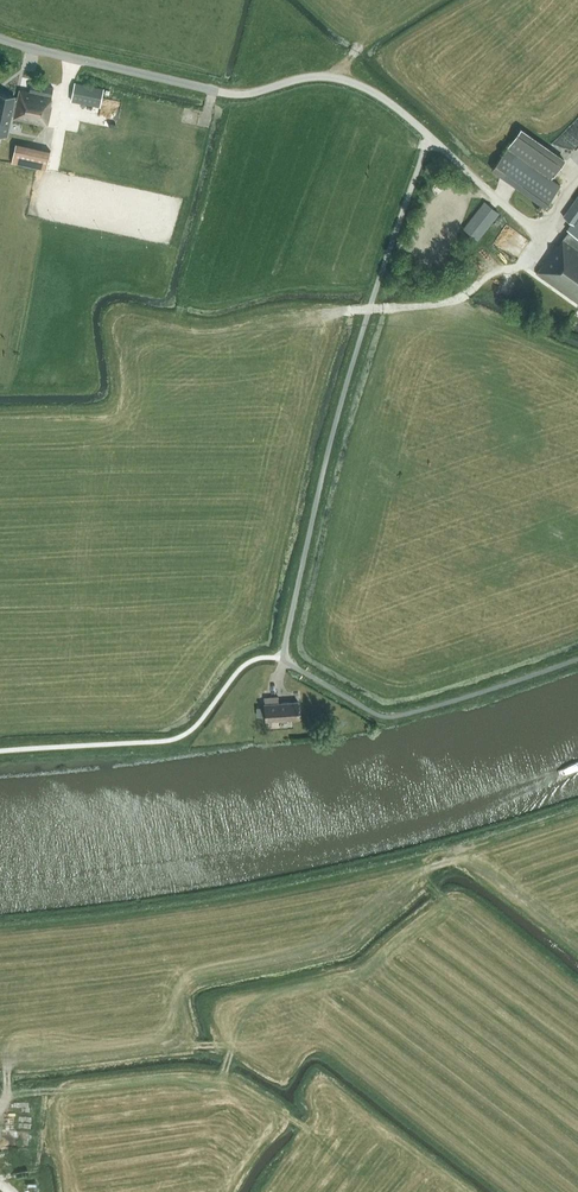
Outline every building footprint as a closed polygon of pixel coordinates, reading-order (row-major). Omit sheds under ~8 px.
[(52,96),(54,88),(31,83),(29,92),(20,90),(18,97),(1,94),(0,100),(0,116),(1,116),(0,122),(0,124),(11,126),(12,118),(47,126),(52,105),(50,105),(52,96)] [(100,107),(104,89),(75,83),(72,101),(100,107)] [(560,185),(552,179),(565,161),(520,130),(492,170),(545,207),(560,185)] [(47,170),(51,151),(16,143),(12,162),(47,170)] [(564,217),(574,224),(565,236),(558,246),(556,245),(536,273),(577,303),(577,197),(564,217)] [(478,240),(499,213),(485,201),(463,228),(478,240)] [(524,250),(531,237),(507,224),(497,242),(501,244),(506,236),(517,242),(515,245),(524,250)] [(266,721),(280,720),(282,722),(287,722),(288,720),(289,720),(300,719),(298,702),(279,703),(279,698),(265,699),(266,704),(265,704),(266,721)]
